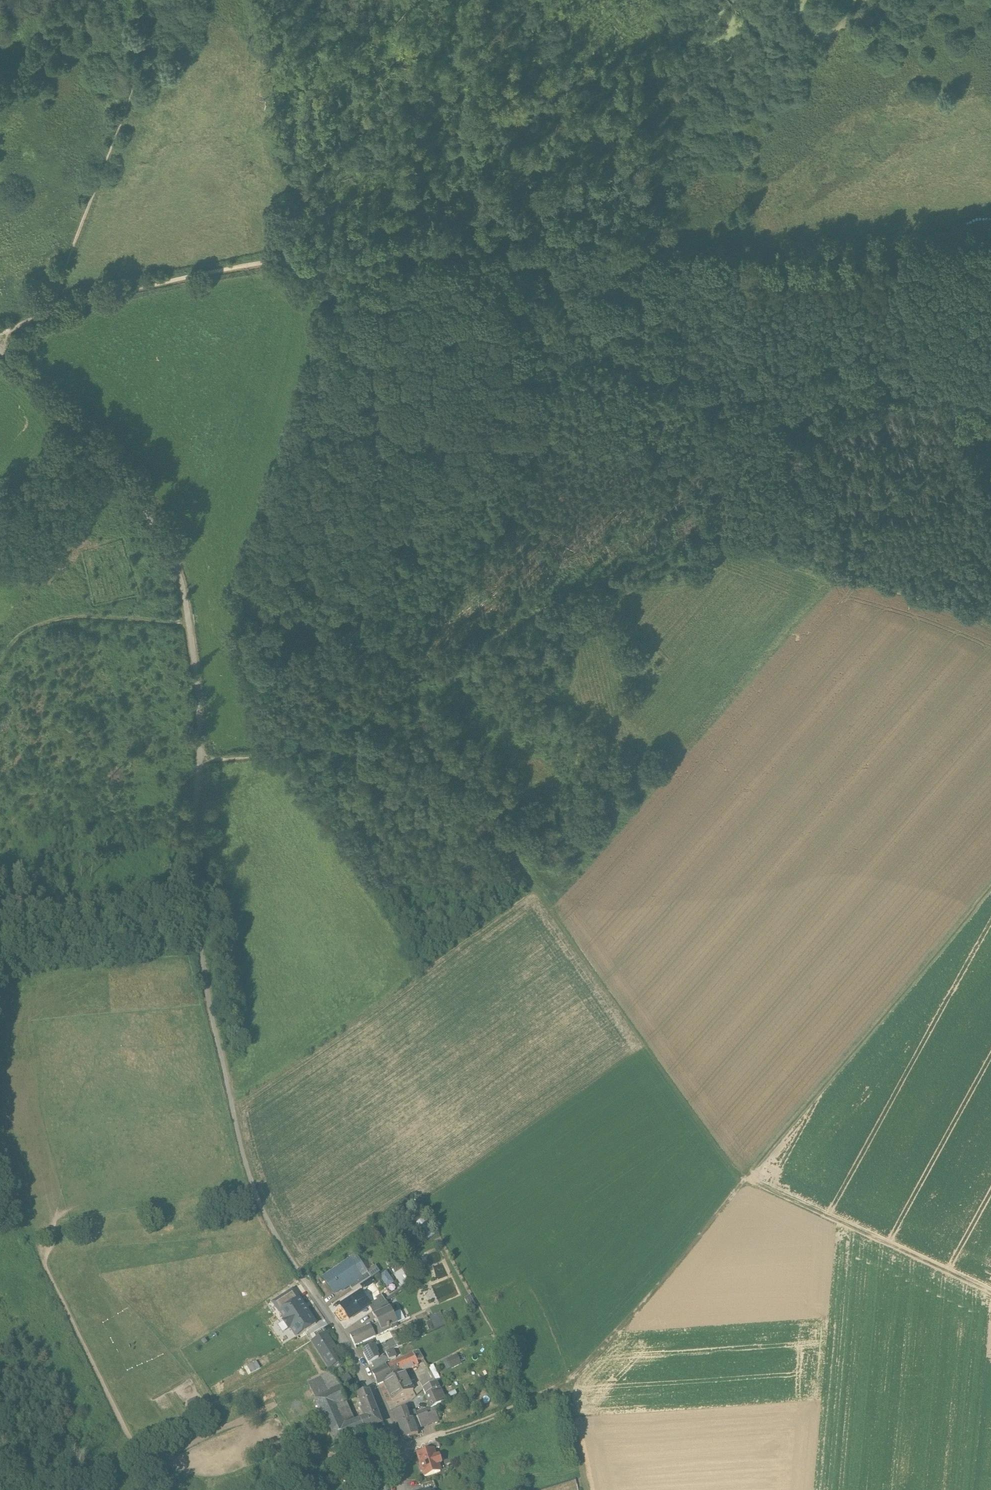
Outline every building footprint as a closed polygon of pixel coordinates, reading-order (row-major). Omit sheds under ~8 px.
[(346,1263),(323,1279),(334,1295),(349,1285),(357,1280),(357,1279),(346,1263)] [(365,1274),(357,1279),(357,1280),(349,1285),(349,1286),(353,1291),(360,1286),(369,1280),(365,1274)] [(391,1274),(385,1277),(388,1283),(394,1280),(391,1274)] [(369,1280),(360,1286),(363,1292),(373,1285),(370,1280),(369,1280)] [(280,1314),(300,1301),(293,1291),(273,1305),(280,1314)] [(370,1306),(362,1293),(340,1307),(348,1321),(368,1308),(370,1306)] [(381,1295),(376,1299),(377,1301),(370,1306),(368,1308),(371,1312),(372,1312),(386,1303),(381,1295)] [(316,1326),(300,1301),(280,1314),(285,1323),(284,1324),(289,1332),(291,1331),(296,1339),(316,1326)] [(386,1303),(372,1312),(374,1317),(391,1310),(387,1302),(386,1303)] [(391,1310),(374,1317),(378,1325),(381,1332),(390,1328),(397,1325),(391,1310)] [(432,1315),(438,1329),(450,1324),(444,1310),(432,1315)] [(378,1325),(351,1337),(355,1347),(391,1330),(390,1328),(381,1332),(378,1325)] [(326,1334),(312,1343),(329,1370),(338,1365),(327,1348),(332,1345),(326,1334)] [(381,1344),(396,1340),(394,1334),(380,1338),(381,1344)] [(392,1345),(383,1350),(386,1355),(392,1352),(391,1348),(393,1347),(392,1345)] [(375,1349),(364,1354),(369,1366),(373,1364),(379,1361),(376,1356),(378,1356),(375,1349)] [(392,1352),(386,1355),(389,1362),(396,1359),(392,1352)] [(419,1352),(387,1368),(392,1378),(404,1372),(418,1365),(417,1363),(423,1360),(419,1352)] [(445,1360),(449,1369),(465,1362),(461,1353),(445,1360)] [(379,1361),(373,1364),(376,1370),(374,1371),(375,1374),(386,1368),(384,1364),(381,1365),(379,1361)] [(375,1374),(374,1374),(379,1385),(387,1381),(392,1378),(387,1368),(386,1368),(375,1374)] [(392,1378),(387,1381),(390,1387),(386,1389),(392,1401),(413,1391),(404,1372),(392,1378)] [(429,1378),(420,1384),(423,1390),(436,1383),(437,1382),(431,1373),(427,1375),(429,1378)] [(327,1382),(312,1392),(316,1401),(329,1394),(333,1392),(327,1382)] [(436,1383),(423,1390),(427,1399),(432,1409),(446,1401),(436,1383)] [(333,1392),(329,1394),(335,1407),(346,1402),(340,1389),(333,1392)] [(381,1424),(368,1391),(358,1396),(363,1410),(361,1411),(364,1419),(361,1421),(365,1430),(381,1424)] [(335,1407),(329,1394),(316,1401),(325,1421),(338,1415),(335,1407)] [(406,1409),(395,1413),(404,1438),(417,1433),(416,1429),(412,1420),(417,1417),(418,1417),(415,1411),(407,1414),(406,1409)] [(426,1409),(417,1412),(418,1417),(427,1413),(426,1409)] [(418,1417),(417,1417),(421,1428),(438,1422),(435,1413),(428,1415),(427,1413),(418,1417)] [(338,1415),(325,1421),(331,1434),(344,1428),(344,1426),(338,1415)] [(417,1417),(412,1420),(416,1429),(421,1428),(417,1417)] [(348,1427),(344,1428),(348,1437),(365,1430),(361,1421),(348,1427)] [(437,1441),(422,1446),(424,1452),(433,1449),(439,1447),(437,1441)] [(424,1452),(418,1454),(425,1475),(440,1470),(438,1463),(441,1462),(439,1455),(436,1456),(433,1449),(424,1452)] [(422,1485),(423,1489),(428,1489),(429,1489),(435,1488),(433,1481),(422,1485)]
